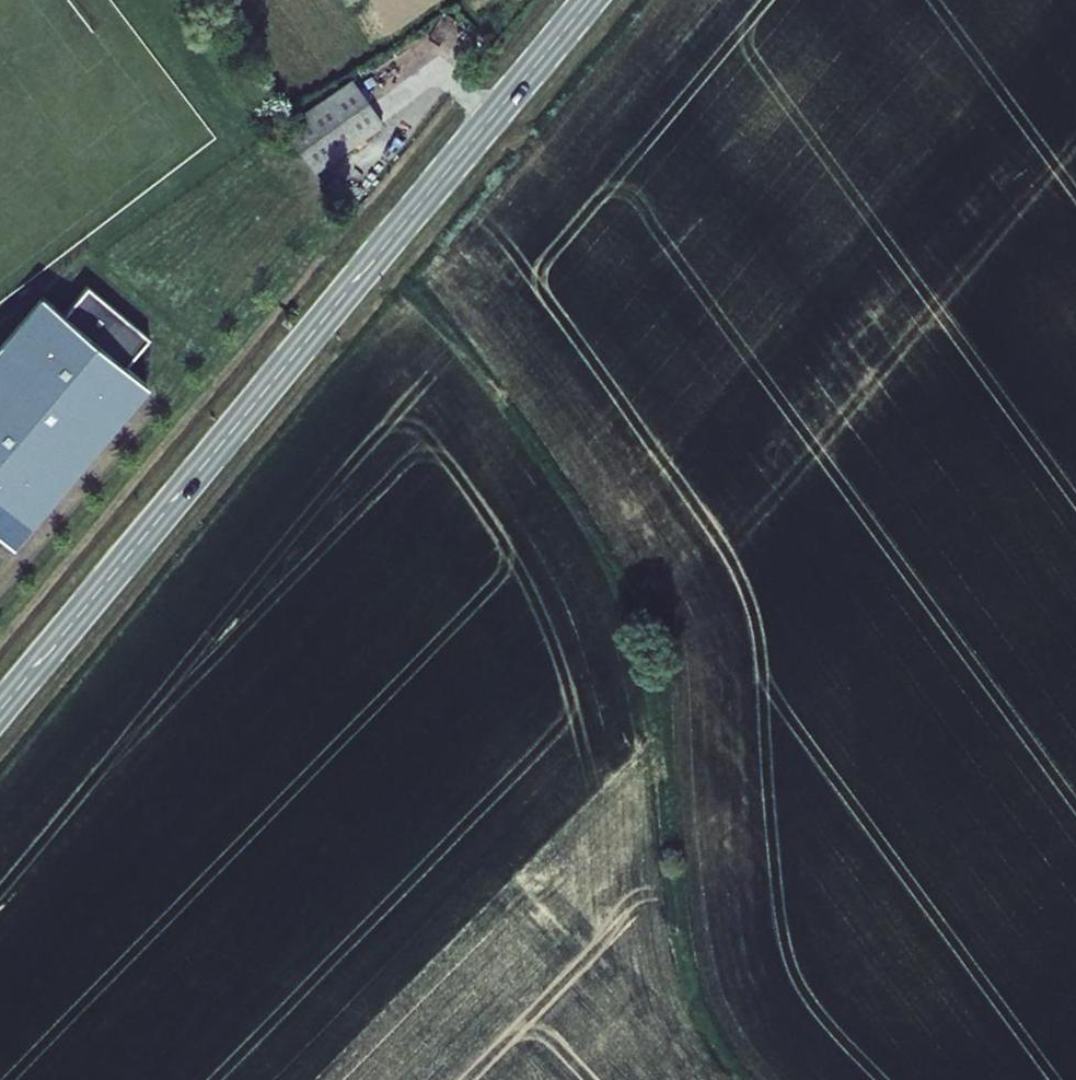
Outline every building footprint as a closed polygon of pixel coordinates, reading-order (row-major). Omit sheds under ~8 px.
[(378,76),(310,112),(338,163),(407,126),(378,76)] [(12,549),(148,388),(127,370),(151,341),(90,289),(66,319),(45,301),(0,354),(0,538),(12,549)]
